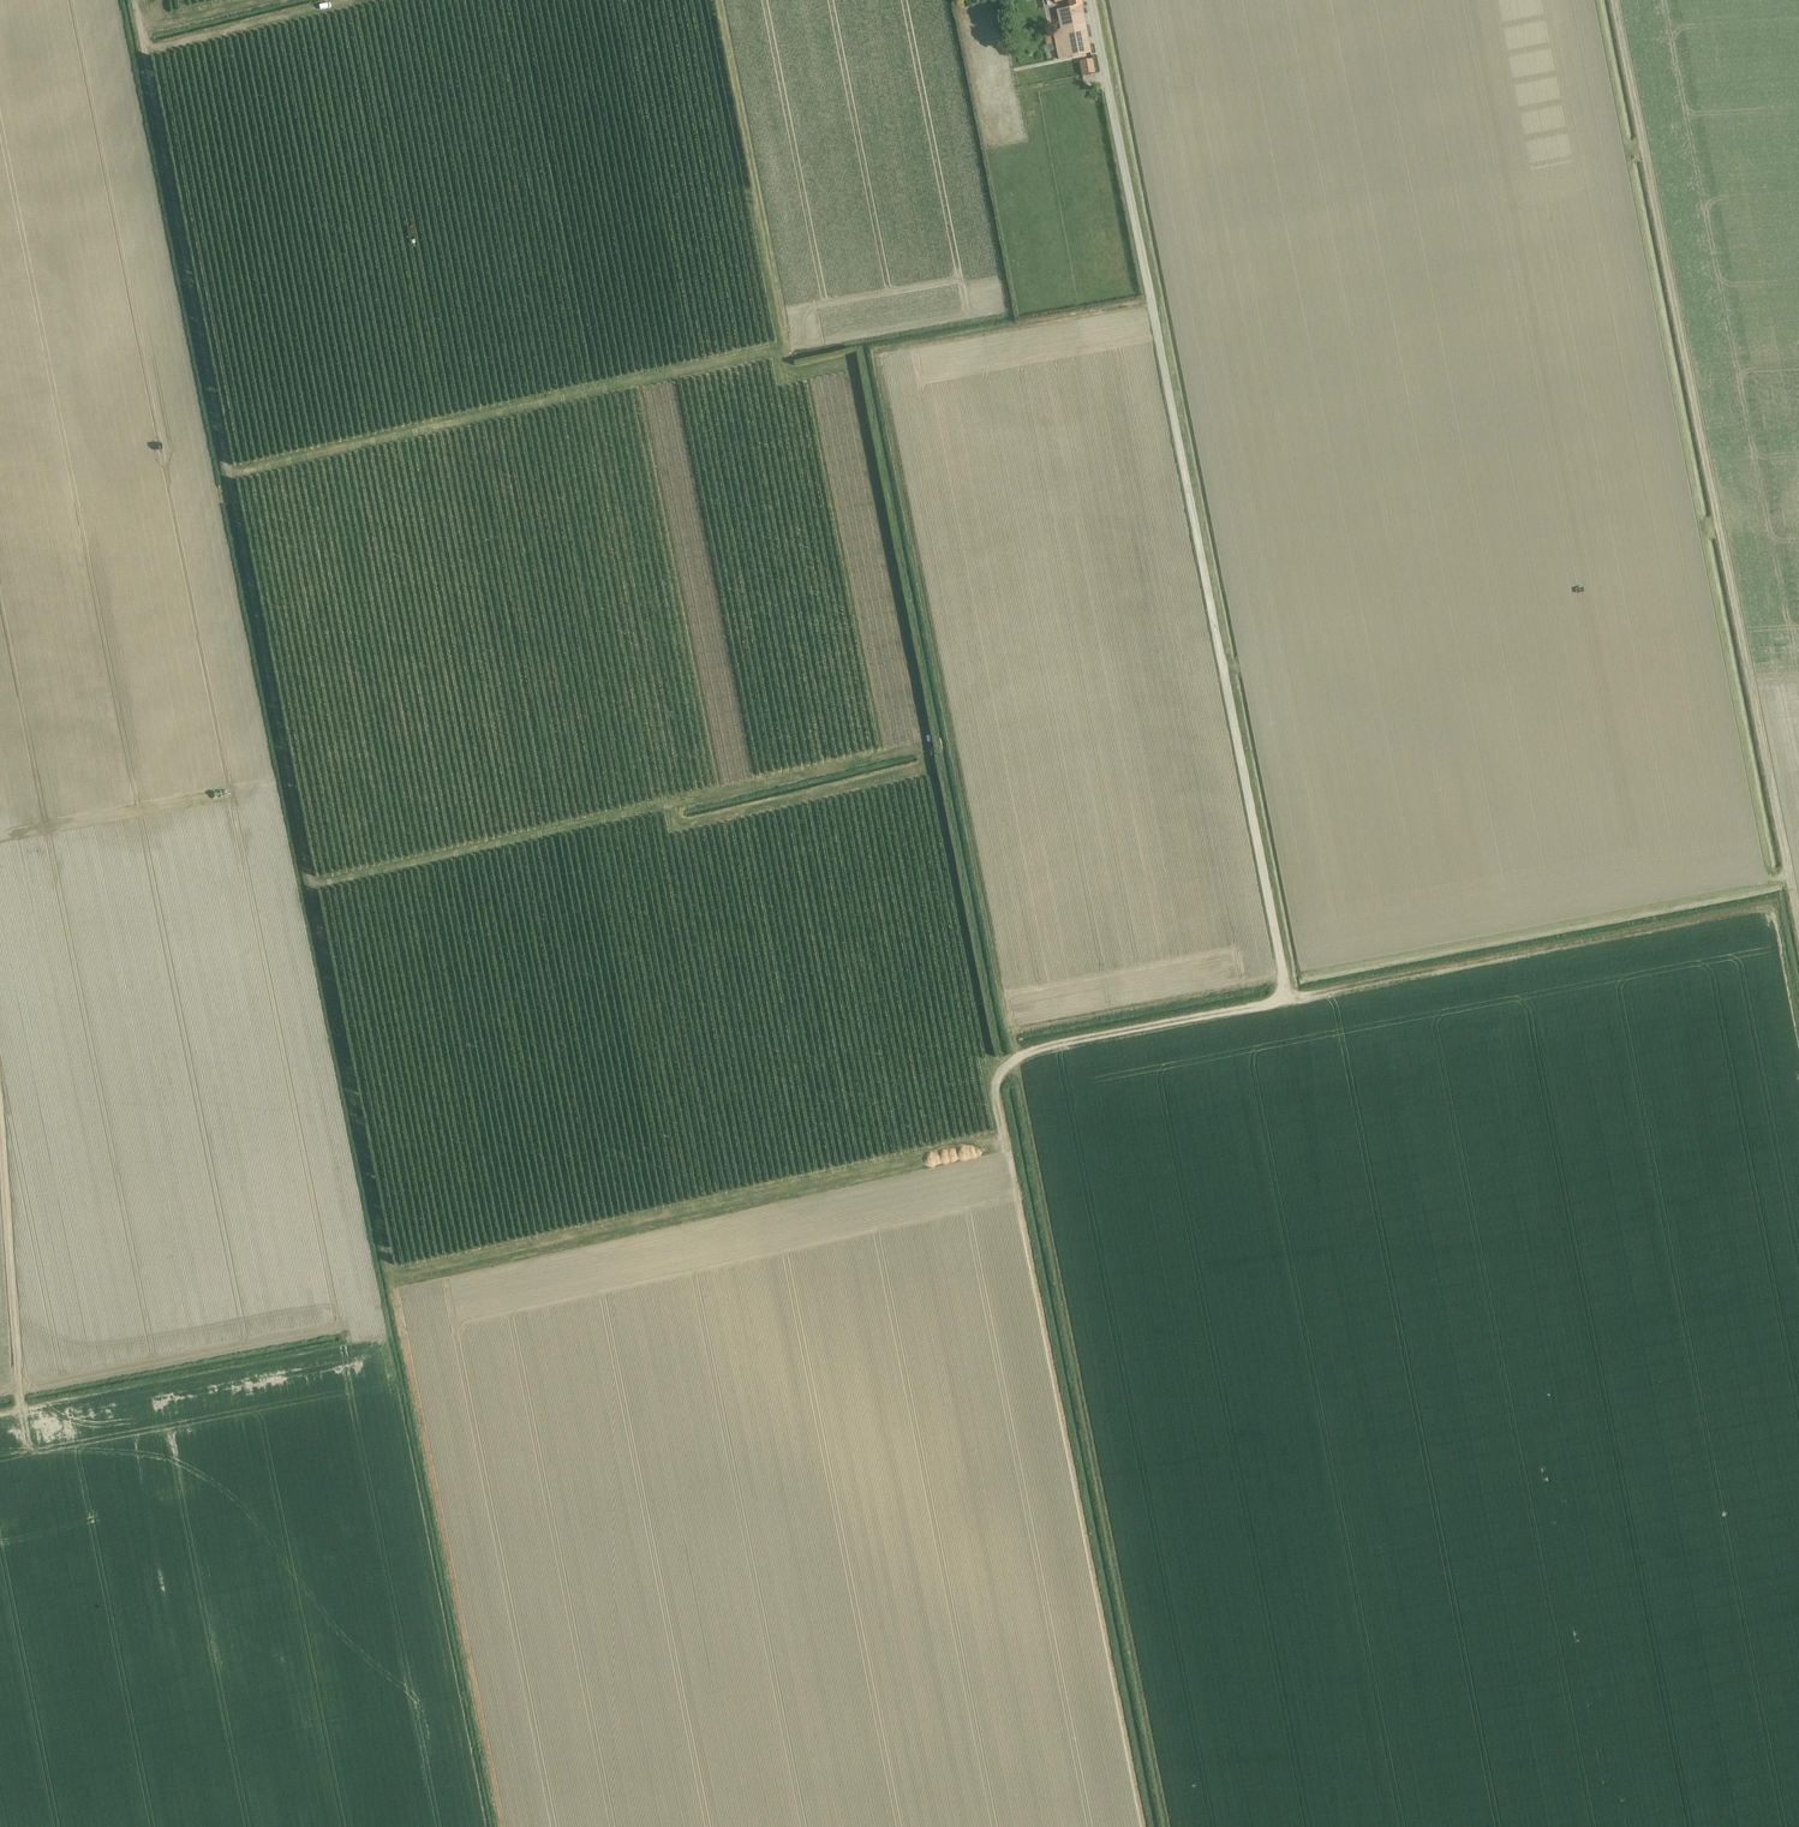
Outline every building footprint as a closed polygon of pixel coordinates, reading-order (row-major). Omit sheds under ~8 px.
[(1091,54),(1080,0),(1054,0),(1054,4),(1067,1),(1069,8),(1057,11),(1060,30),(1053,32),(1058,60),(1071,57),(1072,61),(1078,60),(1086,58),(1086,54),(1091,54)] [(1046,45),(1052,44),(1050,32),(1044,34),(1046,45)] [(1092,60),(1079,62),(1082,76),(1095,73),(1092,60)]
